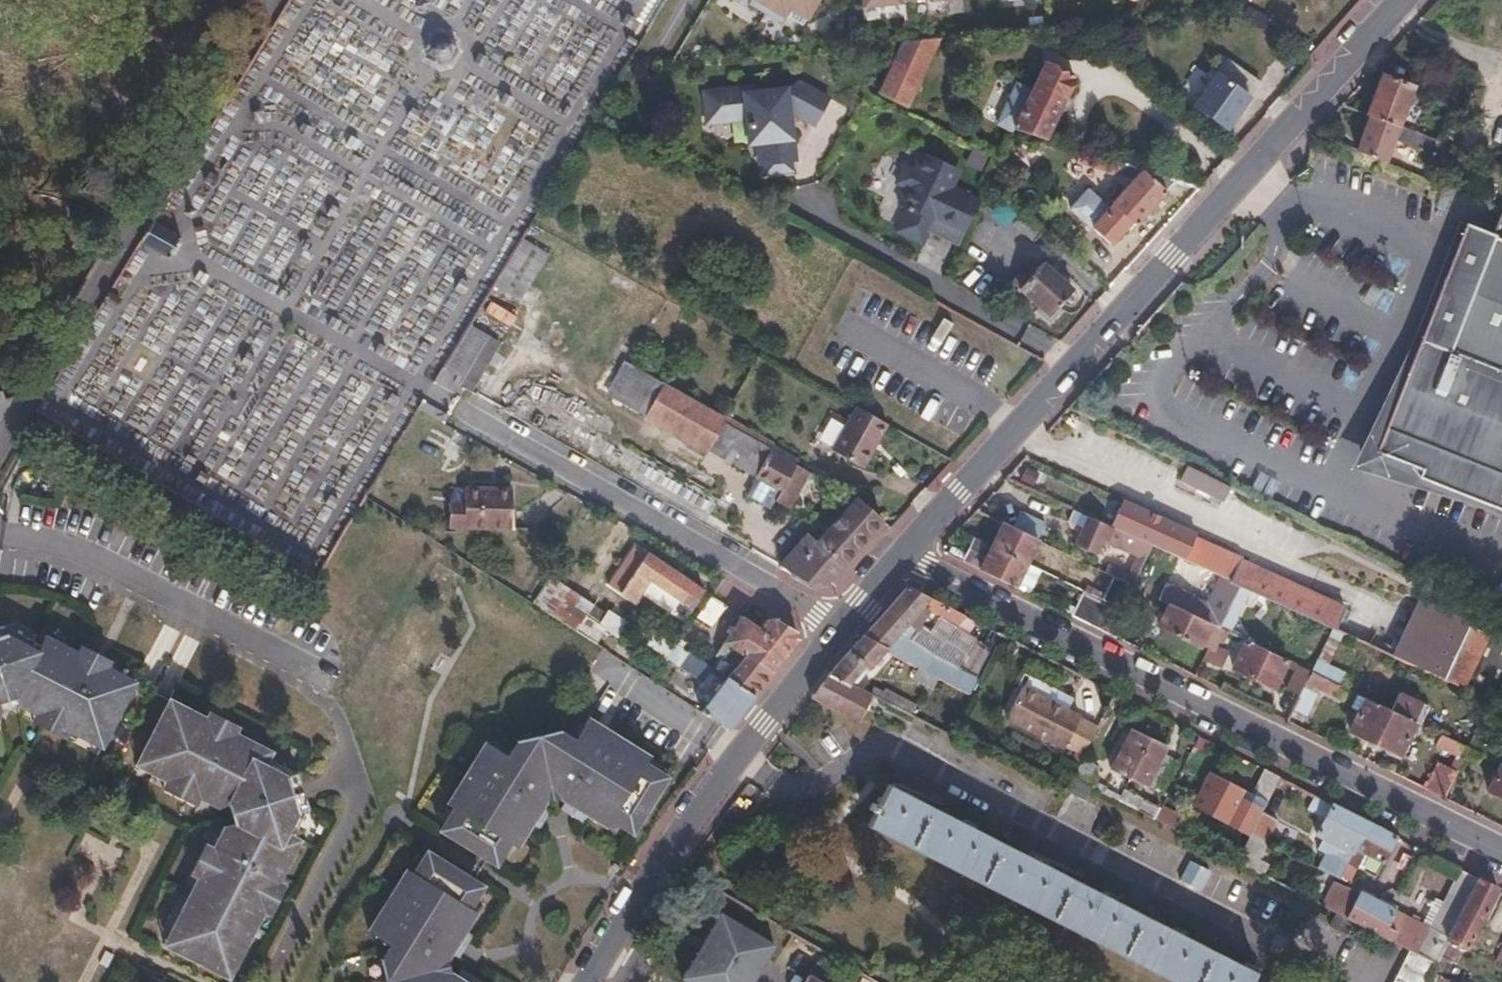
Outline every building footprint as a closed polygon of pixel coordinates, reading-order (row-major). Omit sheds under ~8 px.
[(750,8),(808,33),(822,0),(754,0),(750,8)] [(939,37),(900,41),(878,92),(908,107),(939,37)] [(1226,126),(1259,82),(1225,55),(1194,103),(1226,126)] [(1072,73),(1046,61),(1024,106),(1015,126),(1046,136),(1072,73)] [(1420,92),(1391,80),(1377,120),(1380,121),(1407,130),(1420,92)] [(757,143),(757,175),(798,175),(798,124),(825,124),(825,86),(704,87),(704,144),(757,143)] [(997,121),(1013,128),(1015,126),(1024,106),(1007,99),(997,121)] [(1380,121),(1367,156),(1395,166),(1407,130),(1380,121)] [(1090,166),(1095,152),(1081,147),(1077,162),(1090,166)] [(973,148),(966,164),(981,170),(988,154),(973,148)] [(915,150),(885,230),(926,246),(931,233),(963,245),(982,196),(957,186),(963,169),(915,150)] [(1136,224),(1176,178),(1141,166),(1092,225),(1112,241),(1131,219),(1136,224)] [(1463,226),(1378,449),(1379,448),(1390,447),(1397,452),(1398,462),(1431,473),(1428,486),(1501,514),(1501,241),(1463,226)] [(523,238),(493,287),(520,301),(548,251),(523,238)] [(1047,314),(1073,287),(1043,261),(1019,288),(1047,314)] [(1045,357),(1054,335),(1028,325),(1020,347),(1045,357)] [(454,382),(465,388),(470,390),(497,342),(471,326),(445,369),(457,375),(454,382)] [(795,463),(800,457),(725,415),(626,361),(608,396),(781,490),(776,500),(791,508),(811,472),(795,463)] [(434,382),(460,396),(465,388),(454,382),(457,375),(445,369),(443,368),(434,382)] [(418,408),(428,413),(444,423),(449,415),(423,399),(418,408)] [(864,467),(888,423),(857,406),(834,450),(864,467)] [(41,418),(33,432),(43,437),(50,424),(41,418)] [(1390,447),(1379,448),(1378,449),(1373,458),(1375,466),(1383,471),(1393,470),(1398,462),(1397,452),(1390,447)] [(1229,487),(1187,466),(1181,477),(1223,499),(1229,487)] [(513,525),(514,483),(467,483),(467,500),(451,499),(452,524),(513,525)] [(779,566),(814,586),(826,585),(879,525),(854,496),(813,541),(806,535),(779,566)] [(1240,585),(1335,629),(1344,610),(1193,538),(1194,535),(1124,502),(1113,526),(1153,544),(1228,580),(1240,585)] [(1113,526),(1090,515),(1076,545),(1097,556),(1106,542),(1146,561),(1153,544),(1113,526)] [(1038,540),(1002,523),(991,546),(1027,564),(1038,540)] [(973,538),(961,560),(1015,586),(1027,564),(991,546),(973,538)] [(686,617),(704,589),(636,542),(609,584),(634,601),(648,580),(669,594),(664,602),(686,617)] [(1100,600),(1089,623),(1104,630),(1115,607),(1126,584),(1105,573),(1097,591),(1087,586),(1084,592),(1100,600)] [(1160,624),(1209,648),(1220,628),(1240,585),(1228,580),(1207,624),(1169,606),(1160,624)] [(546,611),(555,616),(571,590),(562,584),(546,611)] [(908,585),(864,635),(888,648),(920,666),(957,685),(963,674),(942,662),(911,640),(919,631),(909,624),(922,610),(969,633),(980,621),(911,585),(908,585)] [(555,616),(579,632),(588,619),(584,616),(592,603),(571,590),(555,616)] [(1084,592),(1072,614),(1089,623),(1100,600),(1084,592)] [(725,606),(712,597),(697,617),(711,625),(725,606)] [(1469,626),(1470,622),(1421,600),(1394,657),(1501,707),(1501,641),(1469,626)] [(1115,607),(1104,630),(1118,637),(1128,614),(1115,607)] [(732,640),(776,669),(799,640),(796,631),(773,617),(766,620),(761,626),(741,615),(717,655),(720,657),(723,652),(732,640)] [(3,622),(3,623),(3,631),(12,636),(15,630),(3,622)] [(131,686),(115,678),(118,672),(105,665),(92,658),(94,651),(80,643),(76,650),(51,638),(46,646),(39,642),(15,630),(12,636),(3,631),(3,623),(0,624),(0,697),(18,692),(19,698),(21,703),(37,711),(70,729),(85,736),(88,730),(104,738),(131,686)] [(1220,628),(1209,648),(1214,650),(1218,642),(1223,644),(1229,633),(1220,628)] [(44,634),(39,642),(46,646),(51,638),(44,634)] [(864,635),(831,673),(849,683),(861,669),(867,672),(888,648),(864,635)] [(728,676),(754,695),(776,669),(732,640),(723,652),(737,661),(728,676)] [(1276,688),(1289,662),(1246,641),(1234,667),(1276,688)] [(949,648),(942,662),(963,674),(970,660),(949,648)] [(108,658),(94,651),(92,658),(105,665),(108,658)] [(1284,688),(1300,696),(1307,684),(1312,672),(1296,664),(1284,688)] [(931,688),(936,676),(920,668),(914,678),(931,688)] [(115,678),(131,686),(134,681),(118,672),(115,678)] [(1338,686),(1312,672),(1307,684),(1333,696),(1338,686)] [(831,673),(812,700),(859,722),(871,694),(849,683),(831,673)] [(701,711),(728,729),(754,695),(728,676),(701,711)] [(888,684),(880,693),(907,716),(914,707),(888,684)] [(1076,717),(1077,716),(1020,685),(1003,718),(1059,748),(1063,742),(1085,754),(1099,729),(1076,717)] [(19,698),(18,692),(0,697),(0,705),(19,698)] [(1348,701),(1360,709),(1366,700),(1353,693),(1348,701)] [(173,700),(170,706),(185,715),(189,709),(173,700)] [(1351,730),(1376,742),(1390,712),(1366,700),(1360,709),(1351,730)] [(241,939),(248,942),(265,910),(279,883),(283,874),(276,870),(294,836),(309,808),(301,803),(296,805),(292,786),(296,784),(300,778),(299,775),(271,760),(234,741),(237,734),(210,720),(189,709),(185,715),(170,706),(142,758),(158,766),(154,773),(170,781),(201,798),(203,799),(208,792),(225,803),(230,805),(233,805),(238,808),(240,815),(238,817),(234,821),(236,825),(235,826),(224,846),(218,844),(214,849),(199,877),(184,908),(189,911),(180,929),(171,946),(222,974),(241,939)] [(65,735),(70,729),(37,711),(33,718),(65,735)] [(1390,712),(1376,742),(1399,754),(1415,724),(1390,712)] [(213,713),(210,720),(237,734),(240,728),(213,713)] [(637,826),(662,785),(640,772),(646,763),(649,757),(588,720),(575,738),(570,736),(562,738),(517,748),(510,750),(506,754),(486,742),(448,804),(455,808),(462,812),(449,836),(491,861),(505,838),(512,842),(517,845),(529,828),(536,832),(540,826),(533,821),(541,807),(545,801),(544,796),(558,792),(559,798),(566,804),(580,811),(576,818),(583,822),(587,816),(605,826),(610,820),(614,813),(637,826)] [(1142,784),(1148,787),(1167,746),(1129,728),(1110,768),(1142,784)] [(517,739),(517,748),(562,738),(560,729),(517,739)] [(101,745),(104,738),(88,730),(85,736),(101,745)] [(274,754),(237,734),(234,741),(271,760),(274,754)] [(1442,764),(1428,789),(1443,796),(1455,771),(1462,759),(1467,747),(1441,735),(1435,746),(1455,757),(1449,767),(1442,764)] [(1480,754),(1467,747),(1462,759),(1475,765),(1480,754)] [(139,764),(154,773),(158,766),(142,758),(139,764)] [(1501,796),(1501,762),(1489,789),(1501,796)] [(640,772),(662,785),(667,777),(646,763),(640,772)] [(1094,773),(1079,766),(1072,779),(1088,786),(1094,773)] [(1276,808),(1290,785),(1264,769),(1250,792),(1276,808)] [(1455,771),(1443,796),(1454,802),(1467,777),(1455,771)] [(1236,810),(1245,791),(1210,773),(1200,792),(1236,810)] [(309,808),(300,778),(296,784),(292,786),(296,805),(301,803),(309,808)] [(197,804),(201,798),(170,781),(166,787),(197,804)] [(1155,821),(1161,809),(1157,806),(1162,795),(1148,787),(1142,784),(1137,795),(1132,793),(1126,806),(1155,821)] [(867,824),(954,869),(1174,981),(1250,981),(1255,972),(889,785),(876,807),(870,805),(869,809),(873,812),(867,824)] [(217,806),(225,803),(208,792),(203,799),(217,806)] [(545,801),(559,798),(558,792),(544,796),(545,801)] [(1367,822),(1312,793),(1308,802),(1326,812),(1314,837),(1351,855),(1354,849),(1367,822)] [(563,809),(576,818),(580,811),(566,804),(563,809)] [(230,805),(234,821),(238,817),(240,815),(238,808),(233,805),(230,805)] [(1181,816),(1163,806),(1161,809),(1155,821),(1191,840),(1195,830),(1180,822),(1181,816)] [(549,812),(541,807),(533,821),(540,826),(549,812)] [(441,831),(449,836),(462,812),(455,808),(441,831)] [(632,833),(637,826),(614,813),(610,820),(632,833)] [(1276,822),(1261,814),(1250,834),(1266,842),(1276,822)] [(1395,836),(1367,822),(1354,849),(1364,854),(1382,862),(1395,836)] [(226,827),(218,844),(224,846),(235,826),(226,827)] [(1223,838),(1215,852),(1236,863),(1250,834),(1242,830),(1235,843),(1223,838)] [(301,840),(294,836),(276,870),(283,874),(301,840)] [(498,865),(512,842),(505,838),(491,861),(498,865)] [(193,873),(199,877),(214,849),(207,846),(193,873)] [(1354,849),(1351,855),(1348,862),(1358,867),(1364,854),(1354,849)] [(421,881),(436,857),(428,853),(414,876),(421,881)] [(477,883),(436,857),(421,881),(414,876),(407,872),(371,930),(392,944),(389,948),(391,958),(397,981),(468,981),(460,977),(451,971),(444,974),(441,962),(448,960),(454,951),(462,938),(468,942),(473,936),(466,931),(477,914),(472,910),(464,905),(477,883)] [(1477,878),(1459,869),(1444,901),(1461,909),(1477,878)] [(1343,872),(1340,877),(1349,881),(1352,877),(1343,872)] [(1498,890),(1477,878),(1461,909),(1451,929),(1442,946),(1438,953),(1457,962),(1464,949),(1468,950),(1498,890)] [(279,883),(265,910),(273,914),(286,887),(279,883)] [(484,888),(477,883),(464,905),(472,910),(484,888)] [(1433,964),(1438,953),(1442,946),(1418,934),(1421,927),(1346,888),(1339,901),(1331,898),(1329,904),(1335,908),(1334,913),(1409,951),(1433,964)] [(1461,909),(1444,901),(1435,921),(1451,929),(1461,909)] [(777,947),(722,915),(684,981),(685,981),(756,981),(777,947)] [(166,943),(171,946),(180,929),(174,927),(166,943)] [(461,955),(468,942),(462,938),(454,951),(461,955)] [(229,977),(248,942),(241,939),(222,974),(229,977)] [(109,965),(114,953),(106,949),(100,960),(109,965)] [(1433,964),(1409,951),(1393,981),(1424,981),(1433,964)] [(391,958),(384,959),(389,981),(397,981),(391,958)] [(451,971),(448,960),(441,962),(444,974),(451,971)] [(460,977),(468,981),(475,981),(478,977),(465,969),(460,977)]
